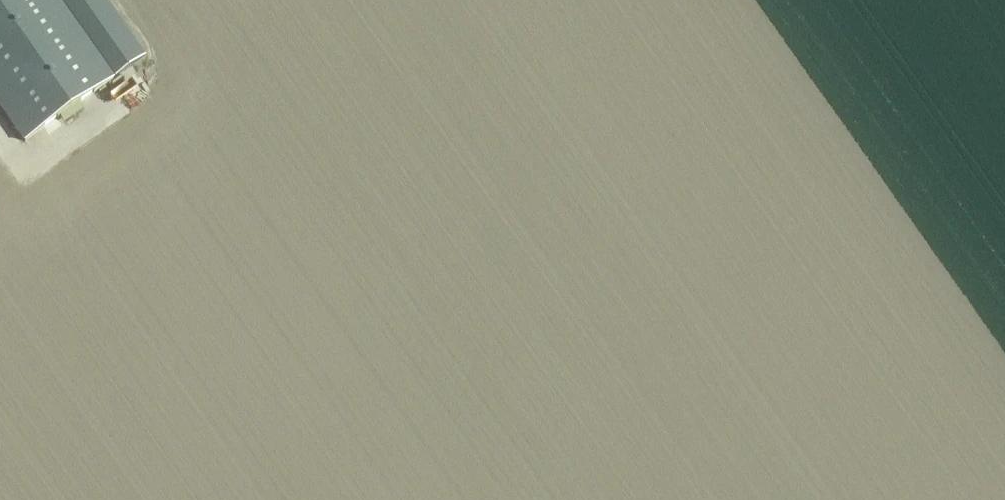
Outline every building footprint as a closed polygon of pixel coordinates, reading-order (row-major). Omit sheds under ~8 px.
[(26,140),(114,77),(59,0),(0,0),(0,104),(26,140)]
